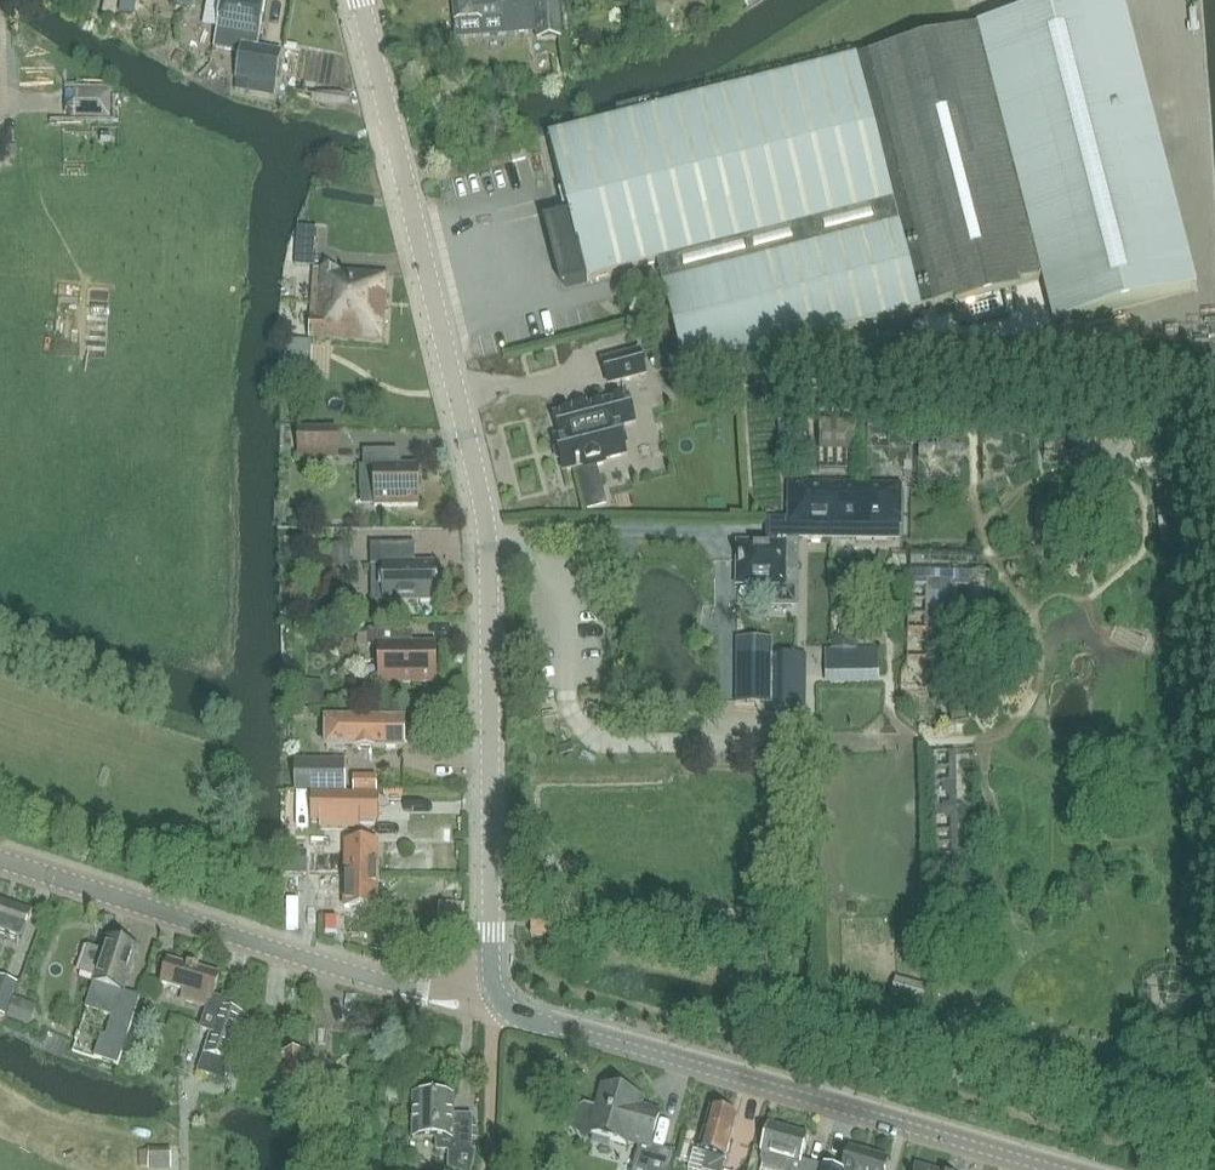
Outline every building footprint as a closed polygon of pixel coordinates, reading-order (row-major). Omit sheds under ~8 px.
[(214,47),(242,52),(237,79),(251,81),(249,93),(273,97),(281,52),(257,48),(266,0),(222,0),(214,47)] [(454,22),(481,20),(482,36),(505,34),(505,30),(536,27),(534,0),(453,0),(454,22)] [(536,27),(537,41),(560,39),(557,0),(534,0),(536,27)] [(657,263),(669,311),(678,346),(685,371),(724,361),(1043,279),(1055,326),(1196,290),(1161,156),(1122,0),(1087,0),(995,24),(977,28),(857,59),(894,203),(730,245),(657,263)] [(568,215),(548,221),(553,241),(552,241),(552,243),(557,242),(560,251),(555,252),(555,254),(556,254),(565,287),(657,263),(730,245),(894,203),(857,59),(653,112),(650,101),(616,109),(619,121),(549,139),(568,215)] [(59,92),(59,119),(110,119),(110,92),(59,92)] [(449,173),(458,187),(474,178),(465,163),(449,173)] [(314,270),(313,289),(294,287),(293,302),(312,303),(309,339),(383,344),(388,275),(314,270)] [(603,362),(609,386),(621,382),(645,376),(640,356),(639,353),(603,362)] [(559,437),(555,438),(563,472),(583,467),(584,470),(605,464),(605,462),(626,457),(619,429),(634,425),(627,397),(625,397),(586,407),(585,404),(573,407),(574,410),(554,415),(559,437)] [(299,430),(299,452),(338,452),(337,429),(299,430)] [(363,451),(364,469),(359,469),(360,491),(374,491),(375,507),(420,506),(419,467),(396,467),(395,451),(363,451)] [(899,540),(899,525),(900,486),(788,484),(788,519),(766,519),(765,543),(737,543),(736,586),(771,587),(771,608),(796,609),(798,538),(899,540)] [(415,564),(415,544),(371,545),(371,566),(383,566),(384,601),(435,601),(435,564),(415,564)] [(412,630),(369,630),(369,647),(379,647),(380,682),(436,682),(436,645),(412,645),(412,630)] [(796,705),(797,655),(737,656),(737,705),(796,705)] [(327,721),(327,749),(404,749),(404,722),(383,722),(383,714),(363,714),(363,722),(327,721)] [(346,761),(295,761),(295,791),(346,791),(346,761)] [(319,795),(319,819),(328,819),(328,827),(364,826),(364,819),(382,819),(382,795),(319,795)] [(320,852),(320,868),(345,868),(345,874),(378,875),(378,841),(345,841),(345,852),(320,852)] [(378,908),(378,875),(345,874),(345,878),(320,878),(320,879),(297,878),(297,900),(309,900),(309,894),(345,894),(345,907),(378,908)] [(23,942),(32,913),(0,901),(0,934),(23,942)] [(463,905),(439,903),(438,927),(462,929),(463,905)] [(559,937),(559,920),(532,920),(532,937),(559,937)] [(109,938),(104,953),(88,948),(80,974),(95,978),(94,983),(85,1010),(111,1018),(105,1037),(100,1036),(93,1059),(119,1066),(132,1024),(139,999),(123,994),(123,992),(138,948),(109,938)] [(213,997),(220,975),(168,959),(161,983),(184,990),(181,1000),(208,1008),(209,1009),(213,997)] [(5,1020),(18,984),(0,979),(0,1018),(5,1020)] [(208,1008),(202,1029),(212,1033),(199,1072),(228,1081),(234,1062),(241,1064),(254,1027),(242,1023),(244,1014),(224,1008),(226,1001),(213,997),(209,1009),(208,1008)] [(37,1006),(14,998),(6,1019),(29,1027),(37,1006)] [(304,1052),(283,1054),(285,1089),(307,1088),(304,1052)] [(599,1111),(584,1107),(566,1119),(582,1145),(594,1138),(627,1147),(628,1144),(638,1146),(632,1169),(670,1169),(675,1153),(651,1148),(660,1113),(643,1108),(645,1100),(604,1090),(599,1111)] [(453,1117),(453,1096),(414,1096),(414,1138),(437,1139),(437,1152),(449,1152),(449,1169),(471,1169),(475,1152),(471,1152),(471,1117),(453,1117)] [(738,1116),(710,1108),(698,1152),(714,1156),(710,1169),(723,1169),(738,1116)] [(822,1166),(802,1161),(808,1136),(769,1125),(759,1158),(765,1169),(769,1169),(821,1169),(822,1166)] [(889,1159),(849,1148),(843,1169),(886,1169),(889,1159)]
